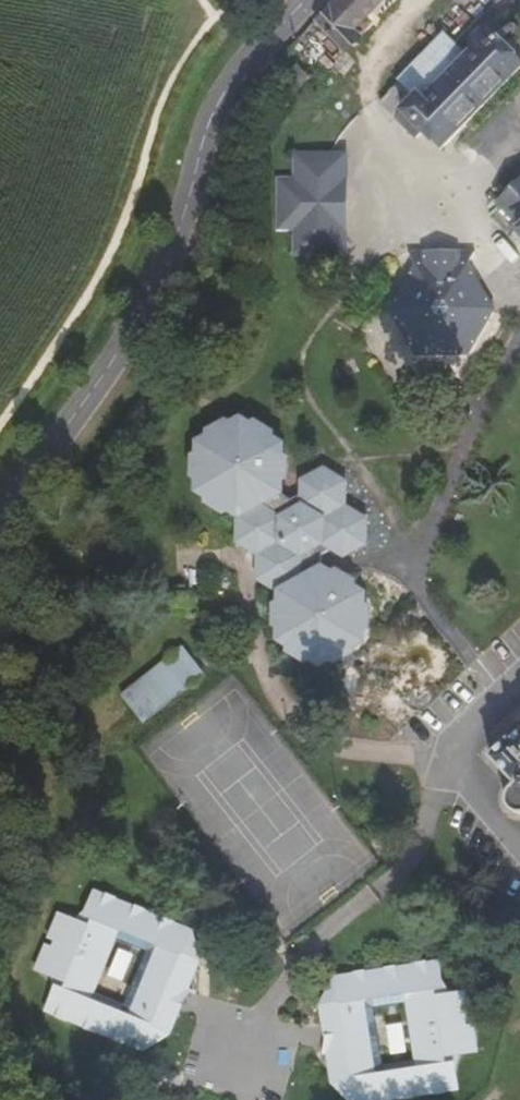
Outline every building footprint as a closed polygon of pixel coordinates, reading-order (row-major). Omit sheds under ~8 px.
[(313,21),(344,53),(362,35),(356,28),(383,0),(334,0),(313,21)] [(397,118),(401,113),(442,152),(519,71),(519,61),(484,28),(462,50),(444,36),(380,103),(397,118)] [(286,77),(299,91),(311,79),(298,65),(286,77)] [(350,155),(295,154),(295,178),(279,178),(278,232),(294,233),(294,257),(348,258),(350,155)] [(497,204),(519,228),(516,232),(519,236),(519,183),(497,204)] [(405,250),(413,264),(387,307),(412,352),(462,353),(488,308),(474,282),(464,265),(471,252),(405,250)] [(205,448),(191,456),(190,477),(205,486),(204,504),(221,515),(230,514),(237,521),(237,542),(258,556),(258,580),(277,592),(278,603),(273,606),(273,628),(288,637),(287,651),(307,664),(322,657),(336,666),(354,655),(355,639),(370,630),(370,607),(355,597),(354,582),(336,571),(332,573),(322,565),(322,547),(341,558),(366,544),(366,519),(346,505),(346,482),(324,469),(301,481),(301,496),(290,500),(287,497),(284,495),(285,481),(289,479),(288,459),(275,449),(275,433),(255,421),(240,429),(227,420),(207,430),(205,433),(205,448)] [(184,647),(124,695),(148,722),(208,675),(184,647)] [(516,735),(511,729),(499,740),(504,747),(492,758),(515,784),(510,789),(507,794),(506,799),(507,804),(509,807),(511,810),(514,813),(517,814),(519,814),(519,732),(516,735)] [(99,1040),(100,1037),(117,1044),(117,1047),(127,1051),(129,1049),(140,1053),(149,1030),(173,1038),(184,1014),(187,1007),(196,996),(192,994),(202,968),(185,961),(194,937),(177,930),(177,927),(167,923),(165,926),(148,919),(149,916),(139,911),(137,914),(119,907),(120,905),(109,901),(108,903),(98,900),(84,930),(62,923),(52,946),(56,948),(54,954),(49,953),(39,977),(62,987),(51,1018),(60,1022),(60,1025),(70,1029),(71,1027),(89,1033),(89,1036),(99,1040)] [(333,1058),(337,1085),(356,1083),(358,1099),(420,1099),(420,1098),(439,1096),(440,1099),(452,1096),(451,1093),(462,1091),(457,1058),(481,1053),(477,1028),(472,1028),(471,1023),(476,1021),(472,995),(447,998),(442,965),(430,966),(429,963),(418,965),(418,968),(399,971),(399,968),(388,970),(388,974),(369,977),(369,974),(358,977),(357,980),(346,981),(349,1006),(326,1011),(330,1037),(327,1057),(333,1058)] [(339,982),(326,1011),(349,1006),(346,981),(339,982)] [(147,1055),(173,1038),(149,1030),(140,1053),(147,1055)]
